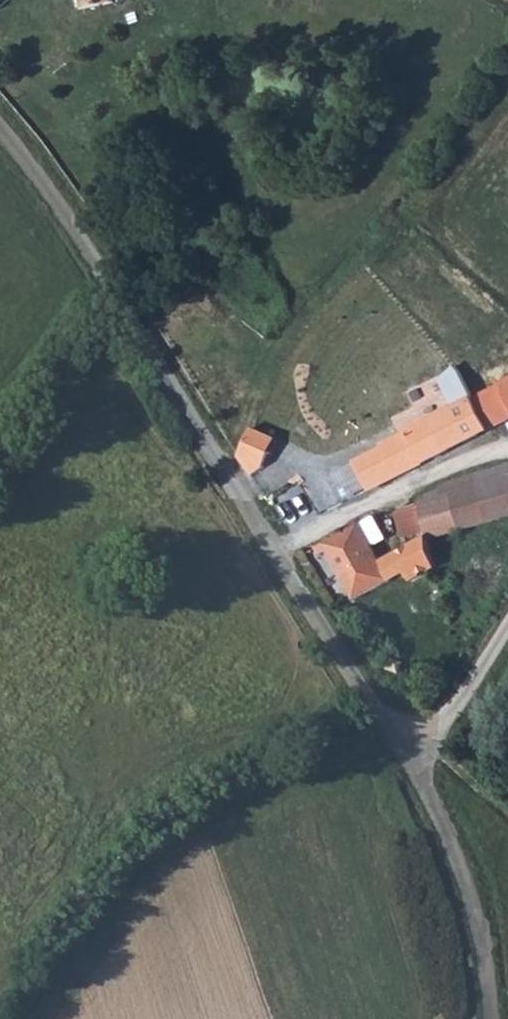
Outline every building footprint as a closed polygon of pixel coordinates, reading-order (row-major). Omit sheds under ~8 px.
[(94,12),(104,9),(99,0),(91,0),(94,12)] [(104,9),(123,4),(122,0),(99,0),(104,9)] [(472,393),(457,363),(392,398),(406,426),(472,393)] [(382,444),(396,472),(507,415),(507,375),(472,393),(406,426),(380,439),(382,444)] [(368,487),(396,472),(382,444),(353,458),(368,487)] [(478,481),(489,518),(507,512),(507,460),(471,472),(478,481)] [(461,526),(489,518),(478,481),(449,490),(461,526)] [(440,533),(461,526),(449,490),(420,499),(431,535),(440,533)] [(402,504),(412,540),(431,535),(420,499),(402,504)] [(358,521),(323,542),(360,597),(409,567),(401,554),(385,564),(358,521)]
